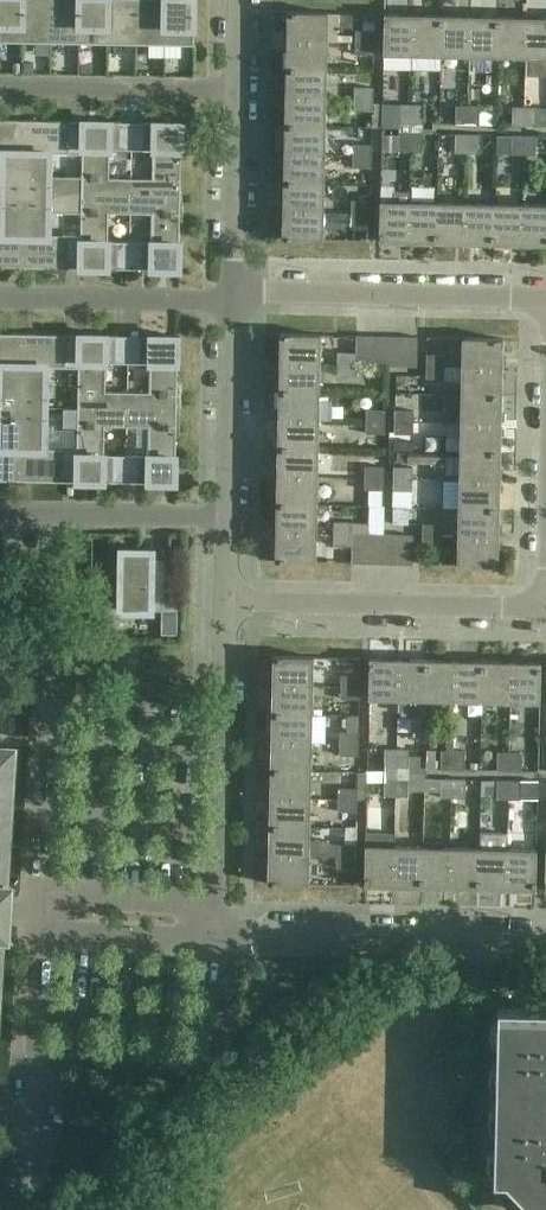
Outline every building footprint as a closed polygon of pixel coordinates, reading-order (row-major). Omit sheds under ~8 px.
[(23,40),(23,0),(0,0),(0,40),(23,40)] [(23,40),(51,41),(52,0),(23,0),(23,40)] [(51,41),(80,41),(80,0),(52,0),(51,41)] [(80,41),(108,42),(108,0),(80,0),(80,41)] [(108,42),(136,42),(137,0),(108,0),(108,42)] [(136,42),(165,43),(165,0),(137,0),(136,42)] [(165,43),(194,43),(195,0),(165,0),(165,43)] [(288,11),(288,31),(287,40),(327,41),(327,40),(338,40),(339,26),(353,27),(353,13),(288,11)] [(413,14),(385,13),(384,53),(412,53),(413,14)] [(442,15),(413,14),(412,53),(441,54),(442,15)] [(470,15),(442,15),(441,54),(469,55),(470,15)] [(499,16),(470,15),(469,55),(498,55),(499,16)] [(527,17),(499,16),(498,55),(527,56),(527,17)] [(527,17),(527,56),(545,56),(545,17),(527,17)] [(357,30),(356,42),(375,42),(375,31),(357,30)] [(327,41),(287,40),(287,68),(327,69),(327,41)] [(375,42),(356,42),(356,54),(375,54),(375,42)] [(327,69),(287,68),(286,97),(326,98),(327,69)] [(355,87),(355,98),(374,99),(374,87),(355,87)] [(326,98),(286,97),(286,125),(325,126),(326,98)] [(374,99),(355,98),(355,110),(374,111),(373,127),(383,128),(383,103),(374,103),(374,99)] [(401,104),(400,128),(412,128),(412,104),(401,104)] [(424,104),(412,104),(412,128),(424,128),(424,104)] [(469,105),(457,105),(456,124),(468,125),(469,105)] [(481,106),(469,105),(468,125),(480,125),(481,106)] [(525,107),(513,107),(513,125),(525,126),(525,107)] [(537,107),(525,107),(525,126),(536,126),(537,107)] [(0,120),(0,152),(3,152),(3,175),(0,175),(0,193),(3,193),(26,194),(27,120),(0,120)] [(70,121),(27,120),(26,194),(82,195),(82,177),(50,176),(50,153),(82,154),(83,144),(70,144),(70,121)] [(83,121),(83,144),(82,154),(82,177),(82,195),(131,195),(132,178),(109,177),(110,149),(120,149),(121,122),(83,121)] [(182,123),(145,122),(144,149),(154,150),(154,178),(132,178),(131,195),(181,196),(182,123)] [(325,126),(286,125),(285,154),(325,155),(325,126)] [(412,128),(400,128),(399,151),(411,152),(412,128)] [(424,128),(412,128),(411,152),(423,152),(424,128)] [(468,134),(456,134),(456,153),(468,153),(468,134)] [(480,134),(468,134),(468,153),(479,153),(480,134)] [(512,154),(524,154),(525,135),(513,135),(512,154)] [(525,135),(524,154),(545,155),(545,139),(536,139),(536,135),(525,135)] [(373,144),(353,144),(353,155),(373,156),(373,144)] [(325,155),(285,154),(284,182),(324,183),(325,155)] [(373,156),(353,155),(353,167),(372,168),(373,156)] [(324,183),(284,182),(284,211),(323,212),(324,183)] [(3,193),(0,193),(0,211),(2,211),(2,234),(0,234),(0,267),(25,267),(26,194),(3,193)] [(82,195),(26,194),(25,267),(68,268),(68,245),(81,245),(81,235),(49,235),(49,212),(81,212),(82,195)] [(82,195),(81,212),(81,235),(81,245),(81,268),(118,269),(118,241),(108,241),(109,213),(131,213),(131,195),(82,195)] [(181,196),(131,195),(131,213),(153,213),(153,242),(143,242),(142,269),(180,270),(181,196)] [(352,200),(352,212),(371,213),(372,201),(352,200)] [(381,201),(380,217),(380,241),(407,242),(408,202),(381,201)] [(437,202),(408,202),(407,242),(436,242),(437,202)] [(466,203),(437,202),(436,242),(465,243),(466,203)] [(494,204),(466,203),(465,243),(493,244),(494,204)] [(523,204),(494,204),(493,244),(522,244),(523,204)] [(523,204),(522,244),(545,245),(545,205),(523,204)] [(323,212),(284,211),(283,239),(323,240),(323,212)] [(371,213),(352,212),(352,224),(371,224),(371,213)] [(22,407),(24,334),(0,333),(0,407),(22,407)] [(281,333),(280,362),(320,363),(321,334),(281,333)] [(66,334),(24,334),(22,407),(46,407),(47,367),(79,367),(79,358),(66,357),(66,334)] [(79,367),(78,408),(128,409),(128,392),(106,391),(106,363),(116,363),(117,335),(79,335),(79,358),(79,367)] [(357,335),(357,353),(357,364),(357,366),(372,367),(372,335),(357,335)] [(388,336),(372,335),(372,367),(387,367),(388,336)] [(150,392),(128,392),(128,409),(177,410),(178,336),(141,336),(140,363),(151,363),(150,392)] [(403,336),(388,336),(387,367),(402,368),(403,336)] [(418,336),(403,336),(402,368),(417,368),(418,336)] [(464,337),(463,366),(503,367),(503,338),(464,337)] [(338,352),(338,363),(357,364),(357,353),(338,352)] [(428,354),(427,365),(446,365),(446,355),(428,354)] [(280,362),(280,391),(319,392),(320,363),(280,362)] [(357,364),(338,363),(338,376),(356,376),(357,366),(357,364)] [(446,365),(427,365),(427,377),(445,378),(446,365)] [(463,366),(462,394),(502,395),(503,367),(463,366)] [(280,391),(279,419),(319,420),(319,392),(280,391)] [(448,395),(447,422),(501,424),(502,395),(462,394),(462,395),(448,395)] [(0,407),(0,480),(21,481),(22,407),(0,407)] [(46,407),(22,407),(21,481),(64,481),(64,458),(77,458),(77,449),(45,448),(46,407)] [(77,449),(77,458),(77,482),(114,482),(115,455),(105,454),(105,426),(127,426),(128,409),(78,408),(77,449)] [(177,410),(128,409),(127,426),(149,427),(149,455),(139,455),(138,483),(176,483),(177,410)] [(367,409),(367,421),(386,421),(386,409),(367,409)] [(395,410),(395,421),(414,421),(414,410),(395,410)] [(279,419),(278,448),(318,448),(319,420),(279,419)] [(386,421),(367,421),(367,432),(386,433),(386,421)] [(414,421),(395,421),(395,433),(414,433),(414,421)] [(446,451),(461,452),(461,451),(501,452),(501,424),(447,422),(446,451)] [(411,441),(395,441),(395,450),(415,450),(415,441),(411,441)] [(278,448),(278,476),(317,477),(318,448),(278,448)] [(461,451),(461,452),(460,479),(500,480),(501,452),(461,451)] [(447,452),(411,452),(390,452),(390,463),(396,462),(408,462),(408,463),(447,463),(447,452)] [(367,466),(366,478),(385,478),(385,466),(367,466)] [(395,466),(394,478),(413,478),(414,467),(395,466)] [(278,476),(277,504),(317,505),(317,477),(278,476)] [(385,478),(366,478),(366,489),(385,490),(385,478)] [(413,478),(394,478),(393,506),(410,507),(413,507),(413,478)] [(460,479),(460,508),(499,509),(500,480),(460,479)] [(277,504),(276,533),(316,534),(317,505),(277,504)] [(410,507),(393,506),(393,525),(409,525),(410,507)] [(460,508),(459,536),(499,537),(499,509),(460,508)] [(353,522),(334,521),(334,534),(353,535),(353,533),(353,522)] [(424,524),(423,535),(442,536),(442,524),(424,524)] [(316,534),(276,533),(276,561),(315,562),(316,534)] [(368,533),(353,533),(353,535),(353,546),(352,546),(352,563),(367,563),(368,533)] [(383,534),(368,533),(367,563),(382,563),(383,534)] [(353,535),(334,534),(334,545),(352,546),(353,546),(353,535)] [(398,534),(383,534),(382,563),(398,564),(398,534)] [(413,534),(398,534),(398,564),(413,564),(413,534)] [(442,536),(423,535),(423,547),(442,548),(442,536)] [(499,537),(459,536),(458,565),(498,566),(499,537)] [(153,549),(121,549),(120,602),(120,610),(131,610),(131,611),(152,611),(152,600),(168,600),(169,559),(153,559),(153,549)] [(274,652),(274,680),(314,681),(314,653),(274,652)] [(369,698),(397,698),(398,658),(370,658),(369,698)] [(399,711),(426,712),(427,659),(398,658),(397,698),(399,698),(399,711)] [(427,659),(426,712),(426,715),(431,715),(432,699),(455,700),(455,660),(427,659)] [(484,661),(455,660),(455,700),(483,700),(484,661)] [(512,661),(484,661),(483,700),(512,701),(512,661)] [(541,662),(512,661),(512,701),(540,701),(541,662)] [(342,675),(342,686),(361,687),(361,676),(342,675)] [(274,680),(274,708),(313,709),(314,681),(274,680)] [(361,687),(342,686),(342,698),(360,699),(361,687)] [(274,708),(273,737),(313,738),(313,709),(274,708)] [(454,770),(454,750),(455,718),(446,718),(446,750),(442,750),(442,769),(454,770)] [(360,732),(341,731),(340,743),(360,744),(360,732)] [(273,737),(273,765),(312,766),(313,738),(273,737)] [(360,744),(340,743),(340,756),(359,756),(360,744)] [(2,937),(8,937),(10,911),(11,886),(6,885),(14,748),(0,747),(0,975),(2,937)] [(386,749),(386,772),(396,772),(396,749),(386,749)] [(409,750),(396,749),(396,772),(409,772),(409,755),(409,750)] [(466,751),(454,750),(454,770),(466,770),(466,751)] [(499,771),(510,771),(510,752),(499,752),(499,771)] [(522,752),(510,752),(510,771),(522,771),(522,752)] [(377,784),(378,784),(373,757),(345,762),(350,787),(377,781),(377,784)] [(273,765),(272,794),(312,795),(312,766),(273,765)] [(396,772),(386,772),(385,796),(395,796),(396,772)] [(409,772),(396,772),(395,796),(409,797),(409,772)] [(442,797),(453,797),(453,779),(443,779),(442,797)] [(465,779),(453,779),(453,797),(465,797),(465,779)] [(498,799),(510,799),(510,781),(498,781),(498,799)] [(521,781),(510,781),(510,799),(521,800),(521,781)] [(359,788),(339,788),(339,799),(358,800),(359,788)] [(272,794),(272,822),(312,823),(312,795),(272,794)] [(358,800),(339,799),(339,811),(358,812),(358,800)] [(468,830),(497,832),(498,822),(469,820),(468,830)] [(312,823),(272,822),(271,851),(311,851),(311,855),(338,856),(357,856),(357,844),(330,844),(330,840),(311,839),(312,823)] [(365,885),(393,886),(395,834),(366,833),(365,885)] [(393,886),(422,887),(423,847),(423,834),(395,833),(395,834),(393,886)] [(508,889),(509,849),(509,834),(480,834),(480,849),(479,888),(508,889)] [(422,887),(451,887),(451,848),(423,847),(422,887)] [(451,887),(479,888),(480,849),(451,848),(451,887)] [(509,849),(508,889),(536,890),(537,850),(509,849)] [(311,851),(271,851),(271,879),(311,879),(311,855),(311,851)] [(357,856),(338,856),(338,868),(356,868),(357,856)] [(494,1180),(506,1180),(506,1184),(523,1209),(545,1209),(545,1008),(498,1006),(494,1180)]
